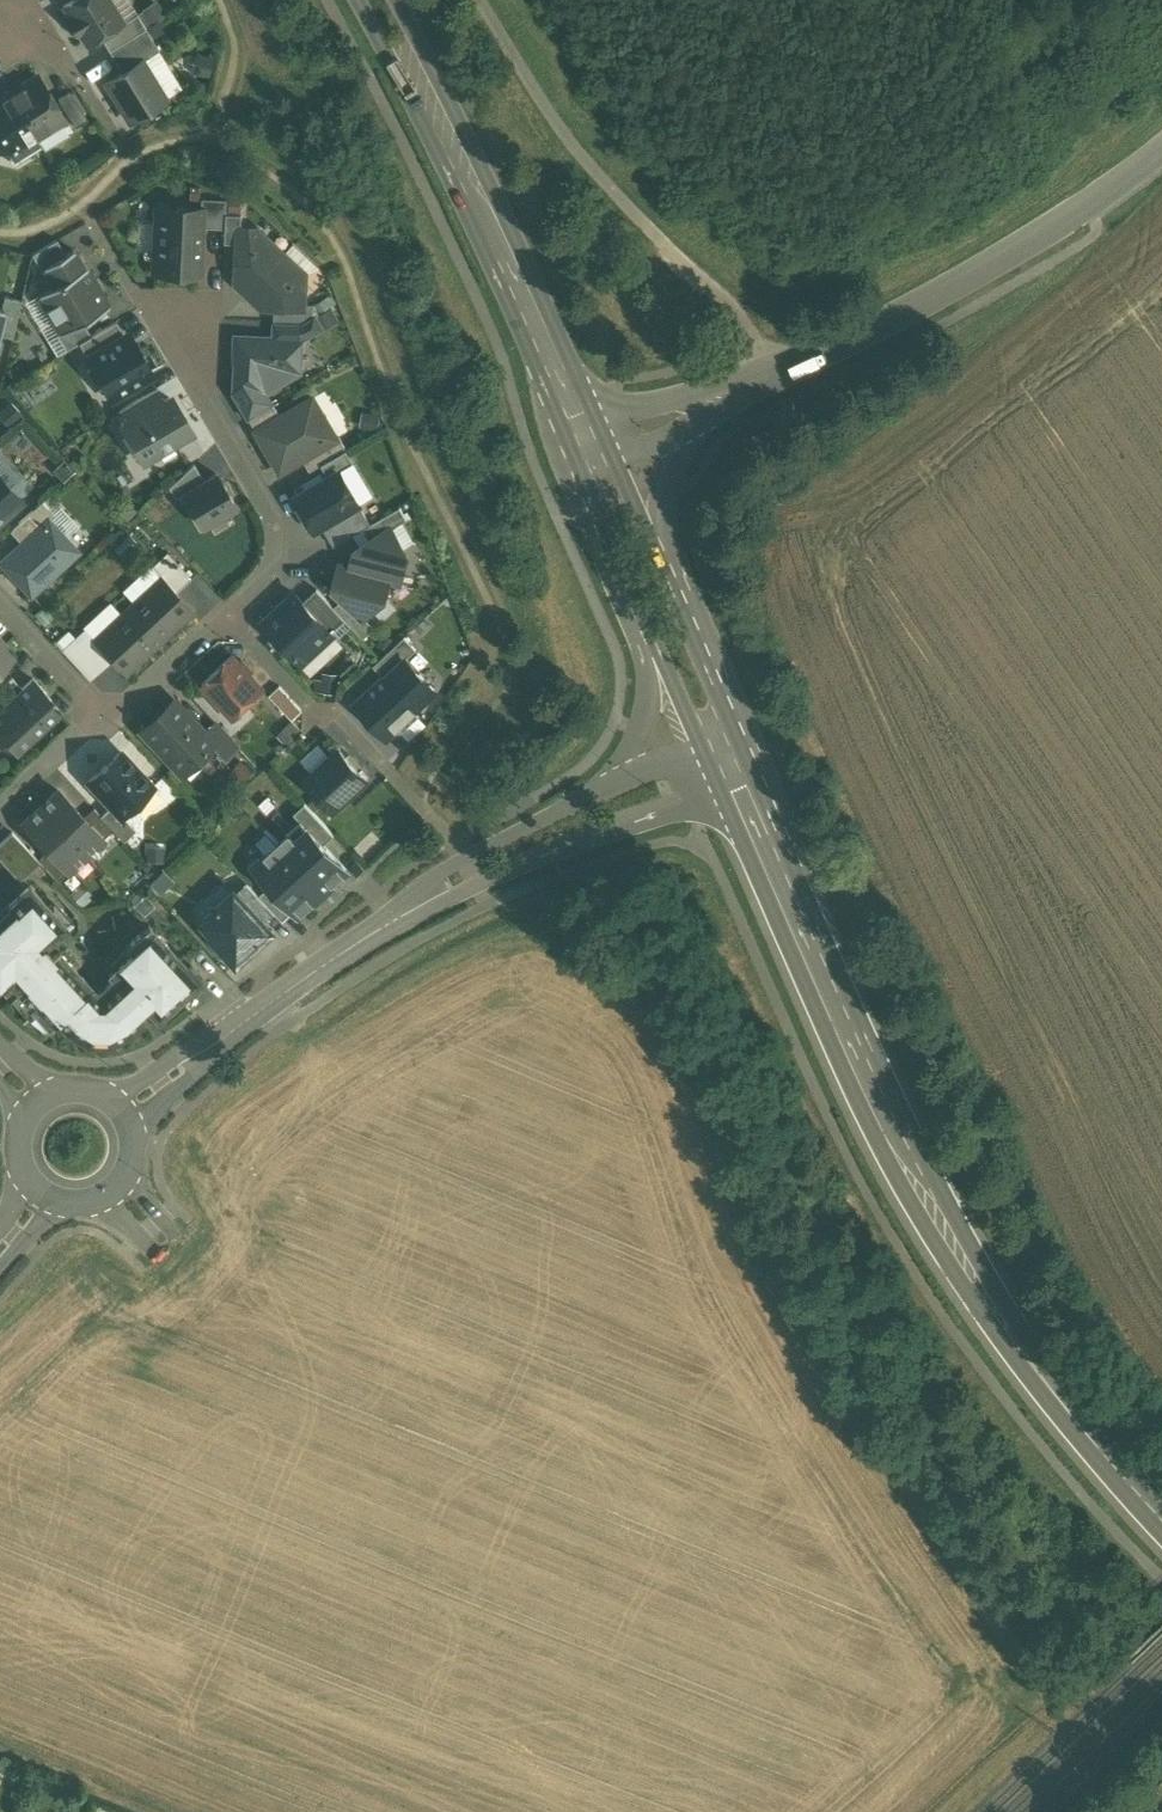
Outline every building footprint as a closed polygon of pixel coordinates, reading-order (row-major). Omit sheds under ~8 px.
[(109,0),(73,0),(63,6),(71,18),(68,20),(77,35),(80,33),(87,45),(123,23),(109,0)] [(165,16),(157,3),(138,15),(145,28),(165,16)] [(109,51),(145,28),(138,15),(101,37),(109,51)] [(145,28),(109,51),(122,72),(142,61),(159,50),(145,28)] [(142,61),(166,100),(182,90),(159,50),(142,61)] [(166,100),(142,61),(122,72),(106,82),(130,122),(166,100)] [(65,121),(37,76),(9,93),(37,138),(65,121)] [(70,92),(58,99),(75,128),(87,120),(70,92)] [(9,93),(0,99),(0,149),(13,152),(17,159),(40,144),(37,138),(9,93)] [(227,200),(203,199),(202,209),(203,209),(202,228),(226,229),(227,214),(227,200)] [(202,209),(173,208),(169,204),(162,204),(154,211),(153,219),(156,222),(154,274),(200,276),(202,228),(203,209),(202,209)] [(242,215),(227,214),(226,229),(225,243),(240,244),(240,230),(241,230),(242,215)] [(284,254),(258,230),(241,230),(240,230),(240,244),(238,284),(248,294),(284,254)] [(56,240),(32,254),(41,270),(44,268),(43,267),(65,254),(56,240)] [(65,254),(43,267),(44,268),(54,285),(84,268),(73,249),(65,254)] [(284,254),(248,294),(263,307),(275,308),(303,309),(304,304),(305,274),(284,254)] [(54,285),(39,295),(61,333),(62,334),(83,322),(109,306),(86,267),(84,268),(54,285)] [(0,319),(0,335),(13,338),(20,301),(5,297),(2,308),(0,319)] [(303,309),(275,308),(274,322),(303,323),(315,316),(319,313),(314,305),(304,304),(303,309)] [(303,323),(274,322),(274,337),(273,338),(302,340),(323,329),(315,316),(303,323)] [(83,322),(62,334),(61,333),(57,336),(66,351),(79,343),(91,336),(83,322)] [(91,336),(79,343),(87,358),(124,336),(115,322),(91,336)] [(124,336),(87,358),(90,361),(87,371),(94,383),(104,385),(111,398),(152,374),(136,347),(131,349),(124,336)] [(274,337),(236,336),(234,393),(241,405),(265,392),(301,372),(302,340),(273,338),(274,337)] [(155,389),(118,411),(125,423),(162,402),(155,389)] [(241,405),(240,406),(249,420),(274,406),(265,392),(241,405)] [(179,415),(169,398),(162,402),(125,423),(122,426),(127,434),(123,437),(134,456),(138,454),(144,463),(159,454),(172,446),(192,434),(181,414),(179,415)] [(256,432),(256,433),(266,451),(268,450),(282,473),(303,460),(337,440),(313,399),(281,418),(256,432)] [(274,406),(249,420),(256,432),(281,418),(274,406)] [(337,440),(303,460),(310,473),(347,451),(340,439),(337,440)] [(176,452),(172,446),(159,454),(162,459),(176,452)] [(194,465),(169,488),(175,499),(183,494),(204,482),(194,465)] [(28,496),(0,466),(0,522),(28,496)] [(340,472),(296,498),(306,515),(309,513),(313,519),(310,521),(308,528),(316,531),(322,527),(359,505),(340,472)] [(204,482),(183,494),(203,528),(236,508),(216,475),(204,482)] [(42,501),(10,530),(21,542),(47,518),(53,513),(42,501)] [(359,505),(322,527),(334,547),(363,530),(371,525),(359,505)] [(371,525),(363,530),(370,542),(390,531),(407,521),(400,508),(371,525)] [(0,562),(31,596),(79,551),(47,518),(21,542),(0,562)] [(370,542),(355,551),(350,569),(390,580),(401,582),(407,559),(390,531),(370,542)] [(166,553),(151,567),(162,579),(175,593),(190,578),(166,553)] [(350,569),(339,566),(334,587),(345,599),(363,618),(386,597),(390,580),(350,569)] [(162,579),(129,610),(158,641),(191,610),(175,593),(162,579)] [(335,609),(317,590),(303,603),(332,634),(346,621),(335,609)] [(296,595),(264,624),(275,635),(274,642),(280,648),(286,648),(297,659),(309,648),(319,645),(332,634),(303,603),(296,595)] [(345,599),(335,609),(346,621),(364,640),(374,630),(363,618),(345,599)] [(158,641),(129,610),(95,641),(124,672),(158,641)] [(404,638),(374,667),(385,679),(406,659),(416,651),(404,638)] [(0,643),(0,670),(13,658),(0,643)] [(232,656),(201,685),(232,719),(264,690),(232,656)] [(358,704),(388,737),(436,692),(406,659),(385,679),(358,704)] [(0,690),(0,709),(22,688),(12,678),(0,690)] [(2,743),(5,740),(16,753),(59,713),(47,701),(51,698),(33,679),(22,688),(0,709),(0,742),(2,743)] [(302,711),(280,687),(270,696),(292,720),(302,711)] [(204,735),(173,702),(142,731),(181,773),(212,745),(213,744),(204,735)] [(235,747),(215,725),(204,735),(213,744),(212,745),(224,757),(235,747)] [(340,750),(305,783),(332,812),(367,779),(340,750)] [(152,786),(120,752),(88,781),(111,805),(121,816),(122,815),(152,786)] [(83,817),(57,790),(40,806),(85,855),(103,839),(83,817)] [(121,816),(111,805),(100,815),(113,829),(124,840),(135,830),(122,815),(121,816)] [(309,828),(325,846),(335,837),(306,805),(296,814),(309,828)] [(85,855),(40,806),(22,822),(48,850),(68,871),(85,855)] [(100,815),(94,808),(83,817),(103,839),(113,829),(100,815)] [(325,846),(309,828),(296,840),(290,834),(278,845),(322,892),(332,883),(331,883),(347,869),(325,846)] [(12,832),(0,843),(0,860),(19,880),(39,862),(38,860),(12,832)] [(322,892),(278,845),(267,855),(268,855),(255,867),(272,886),(295,910),(299,914),(313,900),(313,901),(322,892)] [(68,871),(48,850),(38,860),(39,862),(57,881),(68,871)] [(266,924),(277,914),(260,897),(248,884),(238,893),(266,924)] [(7,907),(10,911),(0,919),(0,987),(4,991),(15,981),(21,986),(10,996),(29,1016),(34,1011),(49,1027),(61,1017),(68,1024),(67,1025),(71,1029),(76,1033),(82,1037),(89,1039),(98,1030),(107,1040),(111,1039),(117,1036),(123,1033),(129,1028),(129,1027),(138,1019),(133,1013),(142,1004),(157,1020),(205,977),(190,961),(186,965),(148,925),(125,946),(130,952),(108,973),(112,978),(96,993),(91,988),(92,987),(58,951),(51,958),(42,948),(60,932),(66,926),(62,921),(47,905),(30,886),(7,907)] [(272,886),(260,897),(277,914),(283,921),(295,910),(272,886)] [(236,891),(202,923),(239,962),(272,930),(266,924),(238,893),(236,891)] [(67,916),(52,900),(47,905),(62,921),(67,916)]
